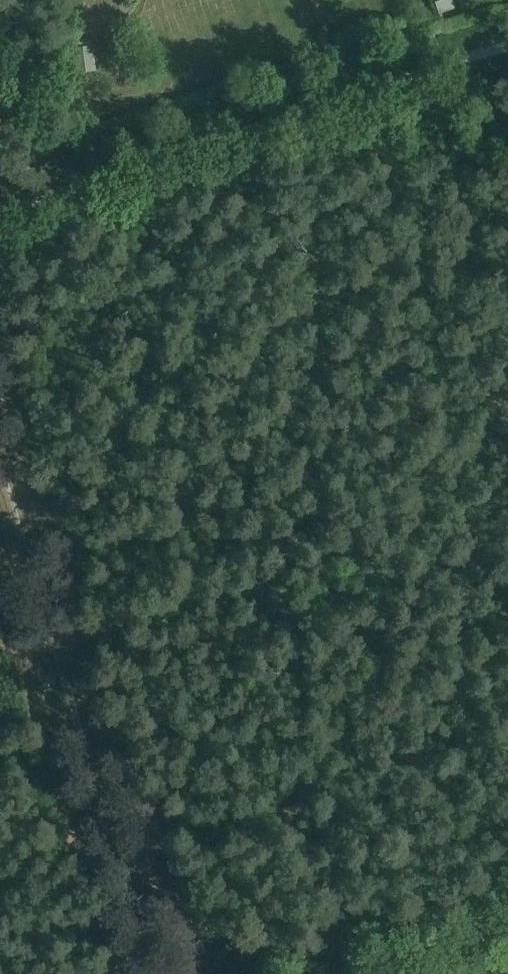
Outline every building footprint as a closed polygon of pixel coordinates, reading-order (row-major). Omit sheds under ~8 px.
[(436,2),(440,13),(455,8),(452,0),(442,0),(436,2)]
